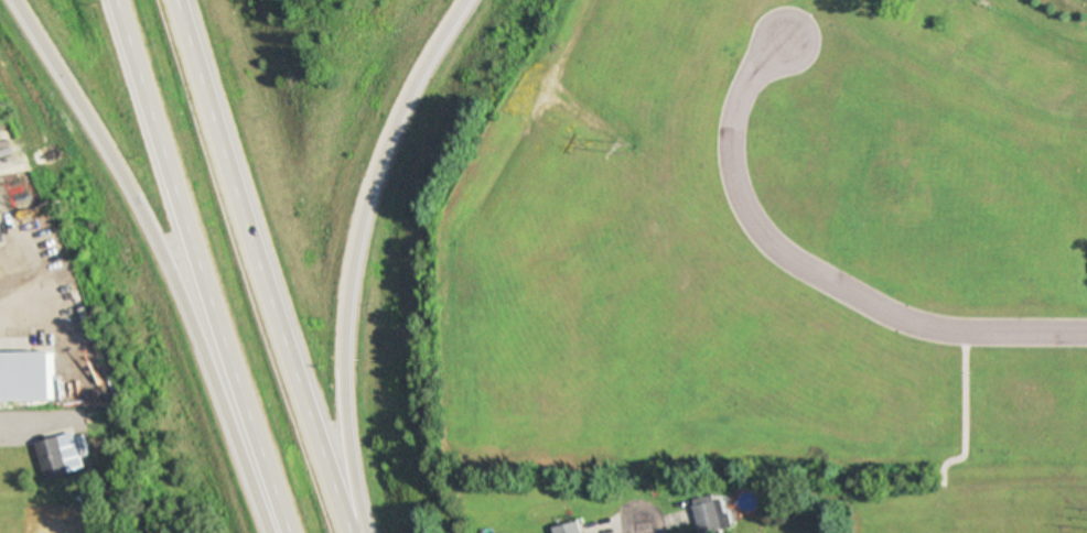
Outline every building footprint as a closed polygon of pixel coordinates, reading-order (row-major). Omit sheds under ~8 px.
[(55,401),(55,352),(0,353),(0,401),(55,401)] [(35,442),(43,479),(81,471),(73,433),(35,442)] [(726,494),(695,499),(700,532),(732,532),(726,494)] [(581,522),(554,528),(555,532),(583,532),(581,522)]
